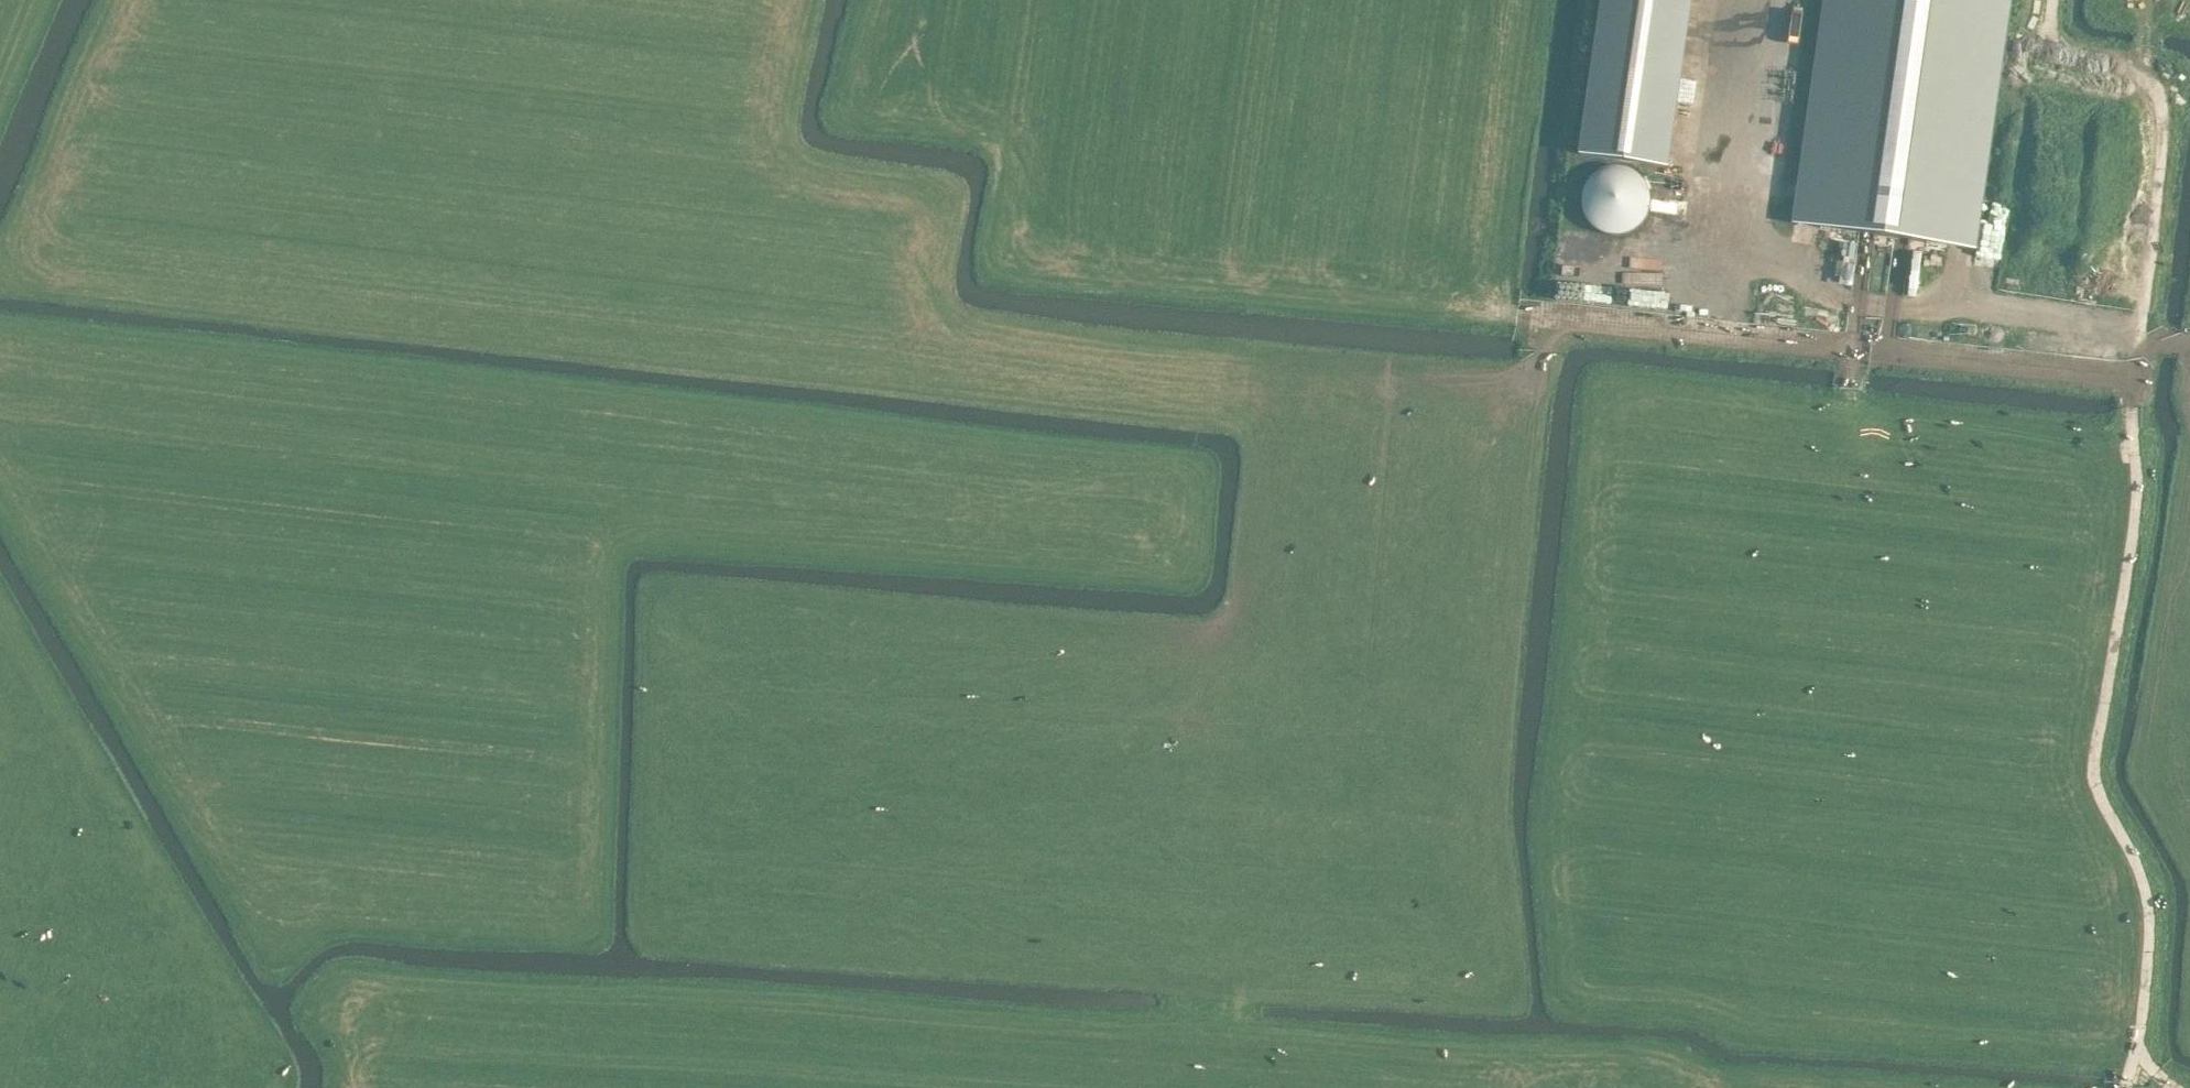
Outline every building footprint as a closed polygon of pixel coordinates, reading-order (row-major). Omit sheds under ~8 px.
[(1667,163),(1690,0),(1598,0),(1577,150),(1667,163)] [(2006,0),(1827,0),(1794,223),(1969,249),(2006,0)] [(1600,229),(1612,231),(1623,230),(1633,224),(1641,216),(1645,206),(1646,195),(1644,184),(1637,174),(1628,167),(1616,163),(1604,164),(1593,169),(1584,178),(1579,189),(1579,201),(1582,213),(1590,222),(1600,229)]
